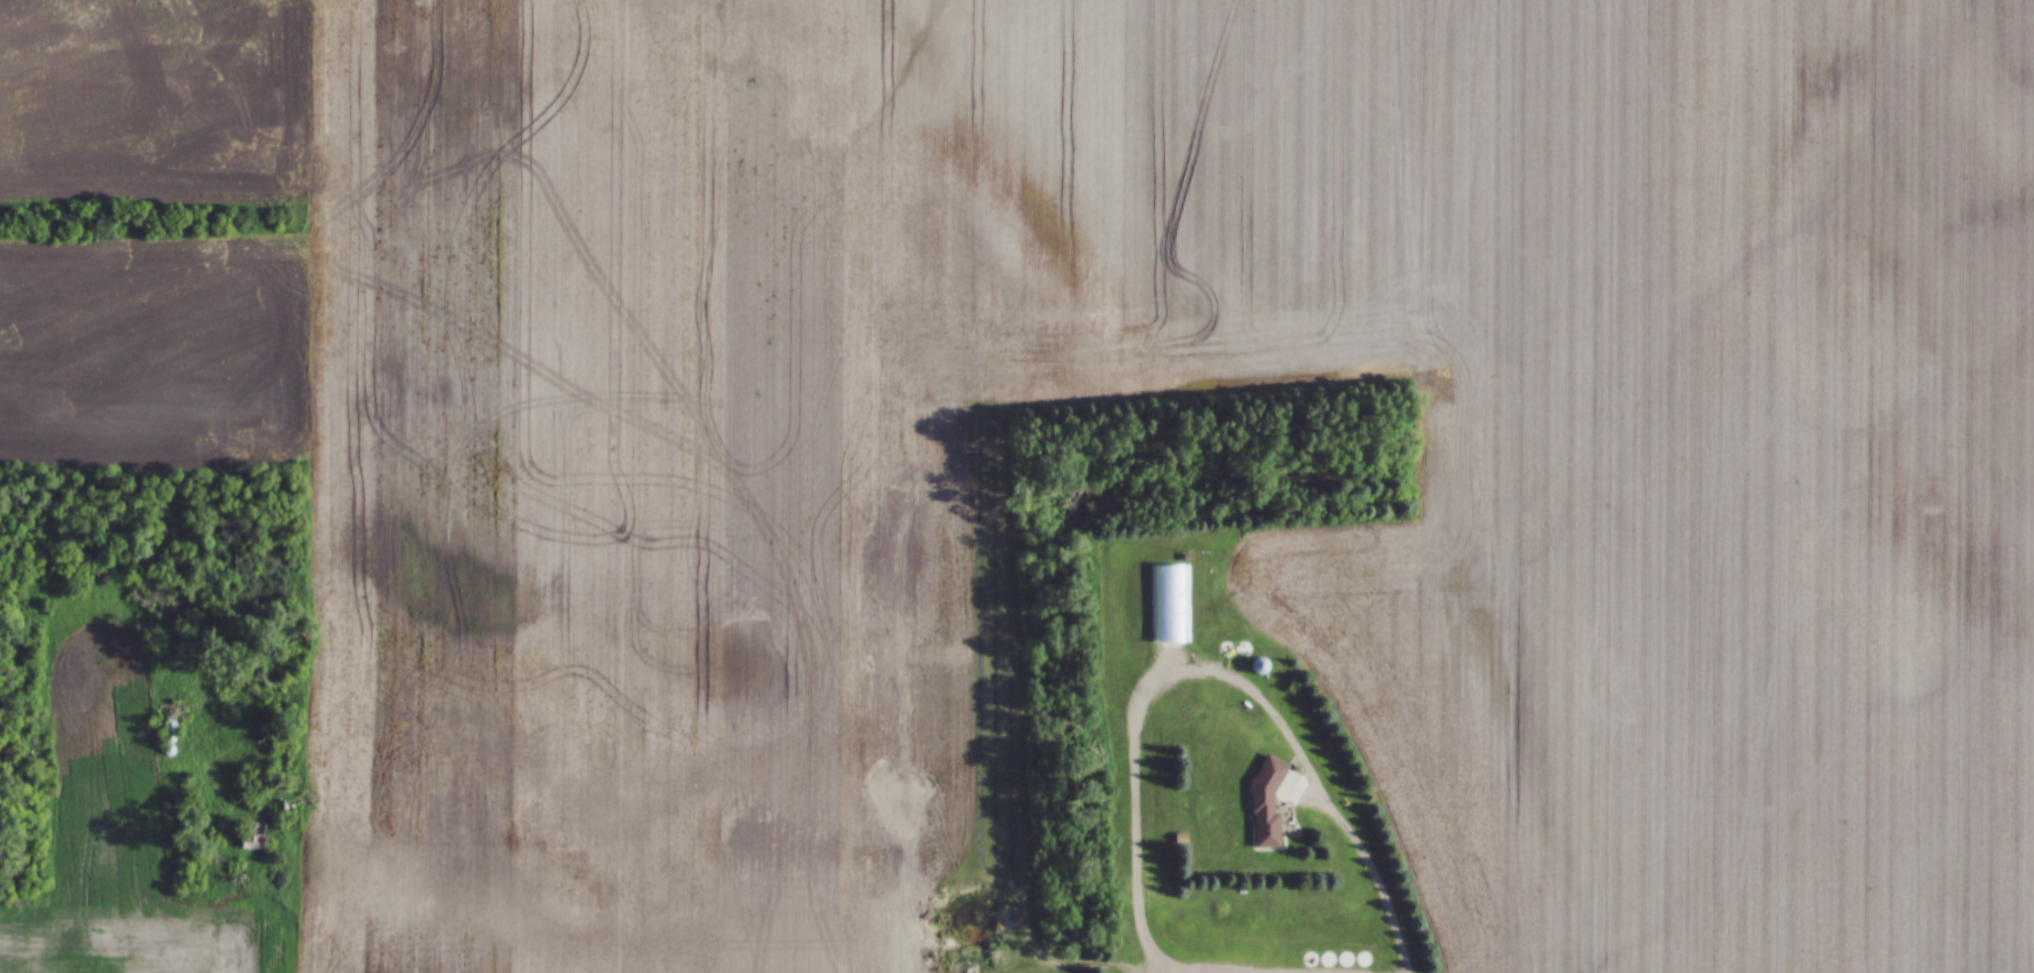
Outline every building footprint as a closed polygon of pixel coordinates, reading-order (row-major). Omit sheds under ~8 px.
[(1186,566),(1150,567),(1151,642),(1187,642),(1186,566)] [(1259,661),(1248,661),(1248,674),(1259,674),(1259,661)] [(1274,814),(1270,812),(1270,795),(1285,766),(1262,754),(1249,780),(1249,848),(1275,847),(1274,814)] [(254,831),(250,831),(251,834),(235,836),(236,850),(255,848),(254,831)]
